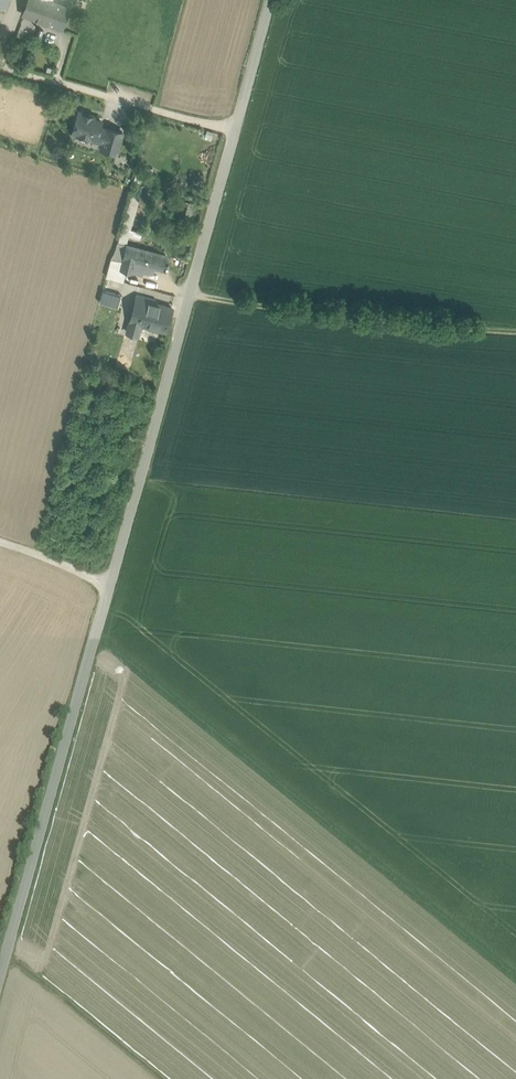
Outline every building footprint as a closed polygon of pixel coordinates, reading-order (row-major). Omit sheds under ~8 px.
[(49,0),(28,0),(23,14),(61,28),(69,7),(51,1),(49,0)] [(92,115),(78,111),(75,113),(73,119),(75,122),(72,133),(93,138),(94,136),(104,139),(106,131),(99,129),(101,121),(94,119),(92,115)] [(122,131),(107,127),(104,139),(101,148),(116,153),(122,131)] [(119,242),(127,244),(129,237),(131,229),(144,183),(136,181),(122,231),(119,242)] [(198,205),(190,203),(186,220),(194,222),(198,205)] [(142,232),(131,229),(129,237),(140,240),(141,236),(142,232)] [(138,247),(127,244),(123,260),(121,269),(124,269),(132,272),(135,261),(138,247)] [(166,254),(138,247),(135,261),(132,272),(142,274),(144,269),(151,271),(153,266),(162,268),(166,254)] [(123,260),(111,259),(106,276),(121,280),(124,269),(121,269),(123,260)] [(122,295),(103,289),(99,302),(118,308),(122,295)] [(159,291),(157,300),(172,302),(173,293),(159,291)] [(171,308),(137,298),(128,331),(137,334),(140,323),(165,330),(171,308)]
